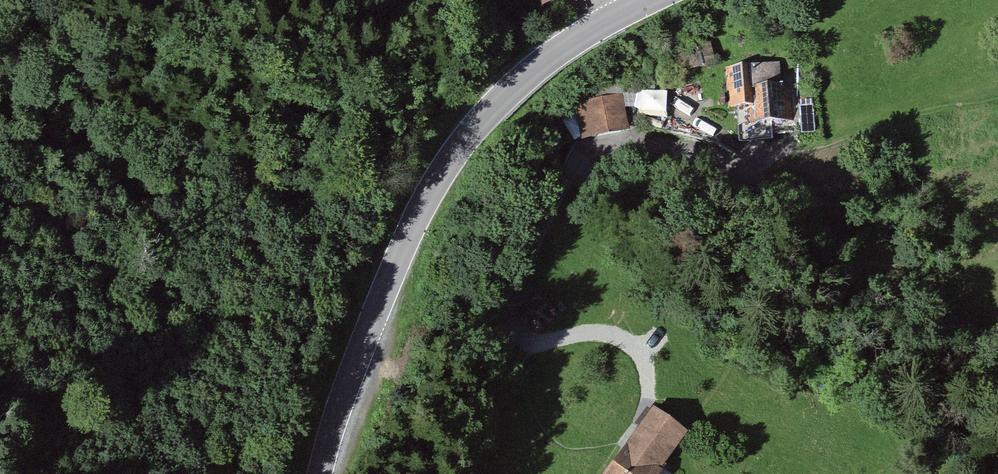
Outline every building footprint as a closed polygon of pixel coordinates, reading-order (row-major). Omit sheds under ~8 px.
[(530,12),(560,0),(525,0),(530,12)] [(785,73),(733,75),(734,121),(787,120),(785,73)] [(627,136),(618,100),(572,111),(581,148),(627,136)] [(608,473),(655,473),(686,432),(656,409),(608,473)]
